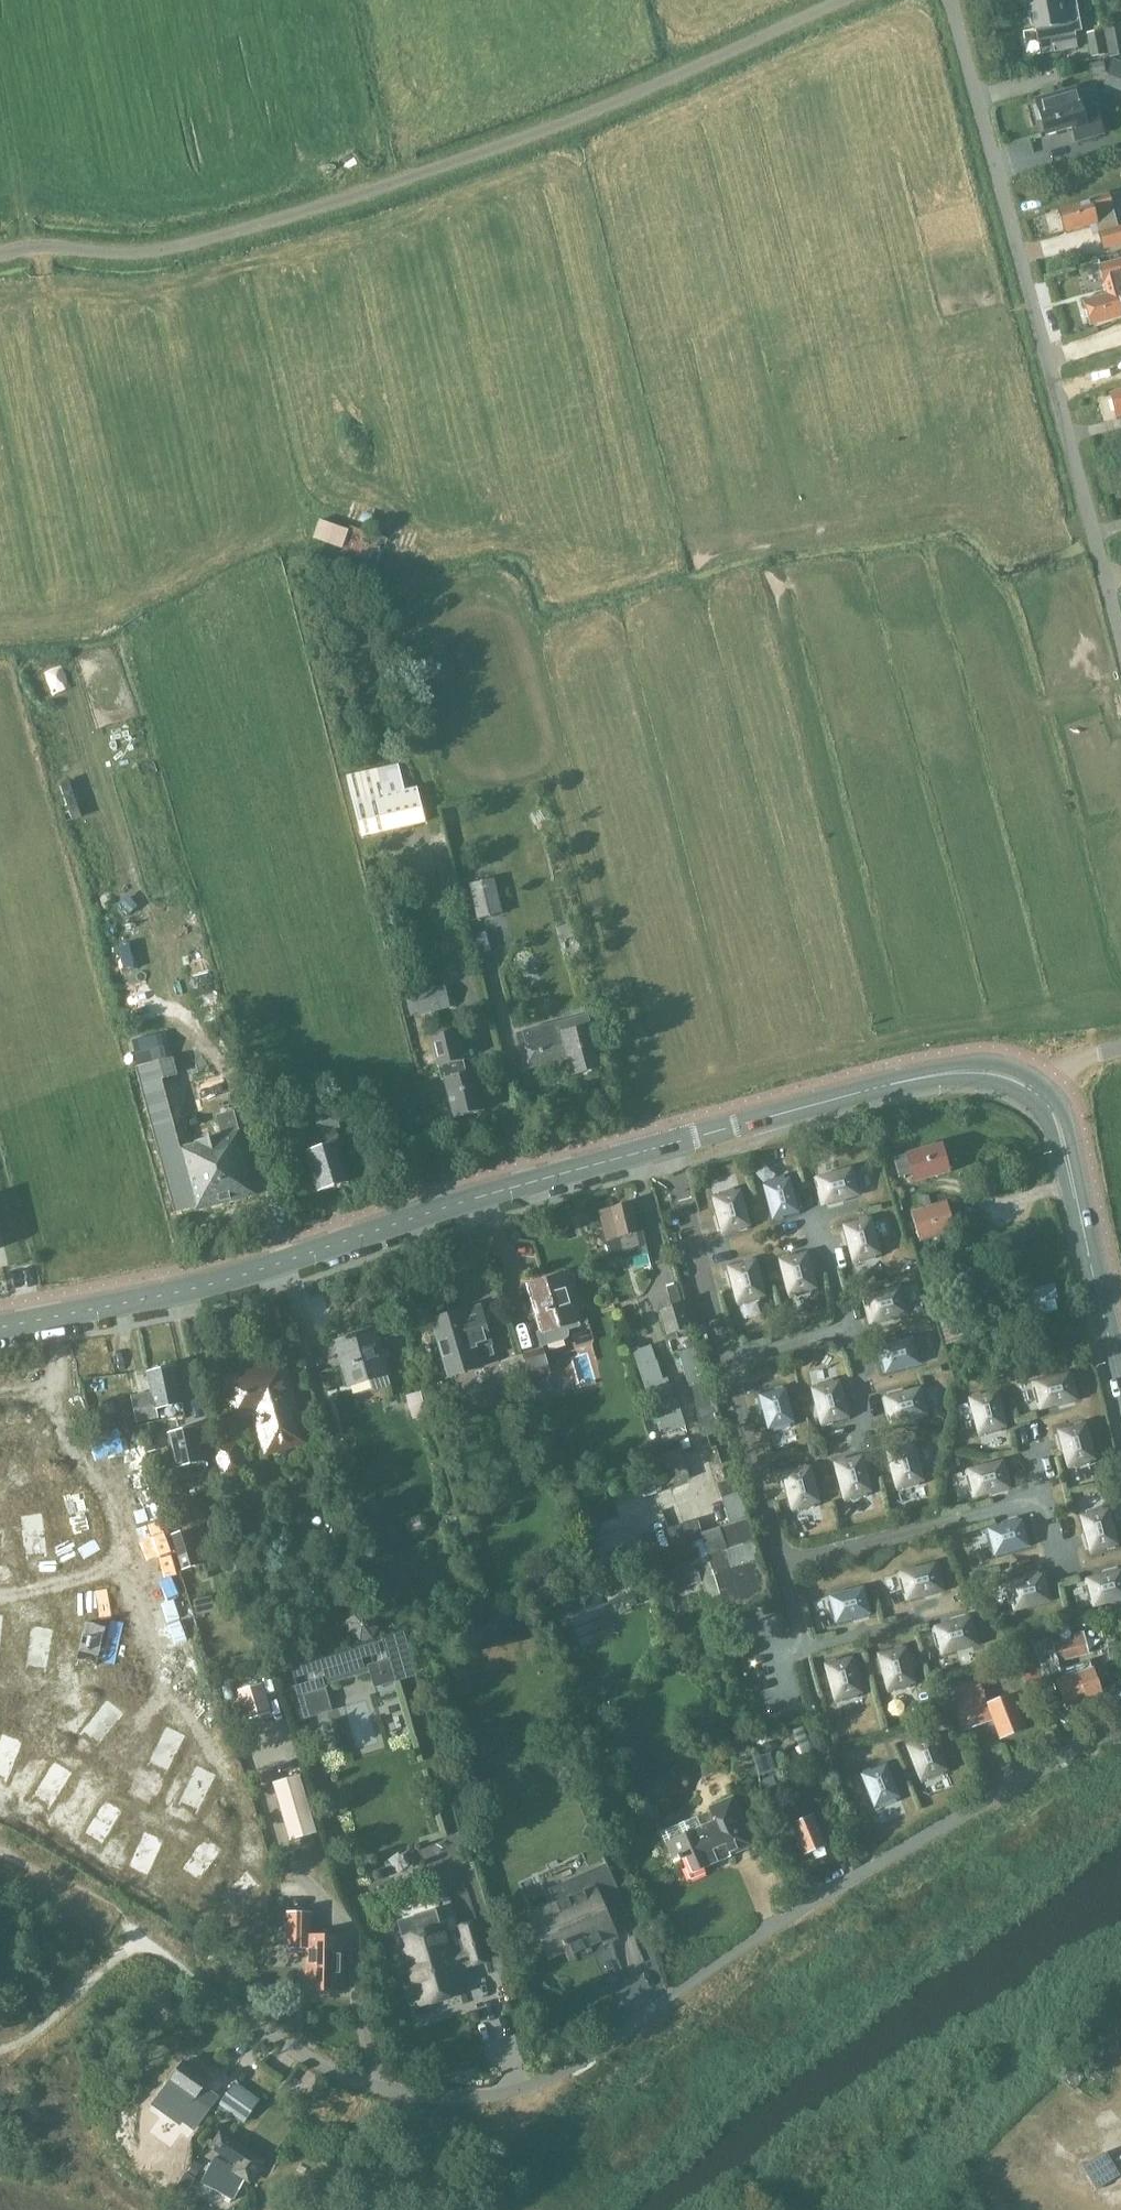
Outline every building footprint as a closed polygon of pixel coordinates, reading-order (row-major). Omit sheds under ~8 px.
[(1033,14),(1029,15),(1031,27),(1035,26),(1040,56),(1077,49),(1074,34),(1075,34),(1073,25),(1078,24),(1078,25),(1080,25),(1075,0),(1060,3),(1060,0),(1030,0),(1033,14)] [(1120,26),(1103,30),(1109,58),(1120,56),(1120,27),(1120,26)] [(1087,34),(1090,56),(1103,53),(1099,32),(1087,34)] [(1052,55),(1033,59),(1035,70),(1054,67),(1052,55)] [(1106,73),(1120,78),(1120,63),(1110,60),(1106,73)] [(1104,61),(1091,64),(1093,74),(1106,72),(1104,61)] [(1077,92),(1036,103),(1045,136),(1070,129),(1074,142),(1103,133),(1098,114),(1095,104),(1082,108),(1077,92)] [(1095,225),(1102,250),(1120,244),(1120,226),(1117,227),(1111,209),(1108,195),(1090,200),(1090,201),(1059,210),(1065,233),(1095,225)] [(1090,326),(1120,318),(1120,262),(1100,267),(1104,285),(1109,288),(1111,296),(1084,303),(1090,326)] [(1108,395),(1115,419),(1120,417),(1120,391),(1108,395)] [(346,777),(362,838),(425,823),(417,789),(403,791),(398,765),(346,777)] [(468,884),(476,919),(501,913),(493,878),(468,884)] [(485,935),(473,938),(478,956),(490,953),(485,935)] [(429,979),(409,984),(417,1016),(419,1015),(449,1007),(444,986),(432,989),(429,979)] [(587,1016),(517,1034),(520,1046),(526,1070),(569,1059),(573,1076),(600,1069),(590,1028),(587,1016)] [(460,1062),(463,1061),(456,1031),(431,1037),(442,1081),(445,1080),(455,1118),(483,1111),(473,1072),(464,1075),(460,1062)] [(132,1041),(136,1066),(141,1085),(154,1129),(177,1213),(194,1208),(195,1212),(257,1195),(239,1132),(238,1132),(233,1111),(215,1116),(221,1137),(194,1145),(194,1146),(179,1151),(171,1124),(159,1080),(163,1079),(163,1078),(175,1074),(170,1057),(164,1058),(160,1035),(132,1041)] [(323,1149),(306,1154),(318,1192),(337,1186),(338,1189),(348,1186),(347,1182),(350,1182),(333,1130),(340,1128),(335,1111),(313,1117),(323,1149)] [(911,1173),(913,1182),(948,1172),(941,1144),(893,1157),(898,1177),(911,1173)] [(860,1196),(852,1166),(814,1176),(822,1207),(860,1196)] [(789,1178),(762,1185),(771,1220),(799,1213),(789,1178)] [(740,1189),(710,1197),(720,1235),(750,1227),(740,1189)] [(898,1190),(892,1192),(898,1211),(902,1210),(899,1201),(901,1200),(898,1190)] [(928,1195),(919,1198),(923,1208),(931,1205),(928,1195)] [(910,1213),(919,1241),(955,1230),(946,1202),(910,1213)] [(619,1255),(620,1261),(648,1254),(642,1229),(638,1229),(631,1203),(609,1209),(610,1210),(600,1213),(607,1241),(604,1242),(608,1259),(619,1255)] [(871,1217),(841,1225),(851,1264),(881,1255),(871,1217)] [(806,1251),(776,1260),(787,1298),(817,1289),(806,1251)] [(756,1259),(725,1267),(735,1304),(765,1297),(756,1259)] [(565,1275),(528,1286),(541,1331),(537,1332),(541,1346),(563,1340),(567,1337),(568,1334),(566,1330),(580,1326),(565,1275)] [(900,1285),(862,1296),(870,1326),(908,1315),(900,1285)] [(671,1307),(658,1310),(665,1337),(667,1337),(668,1341),(677,1338),(676,1334),(691,1330),(683,1304),(683,1303),(681,1304),(671,1307)] [(480,1308),(433,1321),(443,1357),(449,1378),(481,1369),(483,1368),(480,1358),(493,1355),(490,1344),(480,1308)] [(337,1343),(349,1385),(387,1374),(374,1332),(337,1343)] [(913,1337),(877,1346),(884,1374),(920,1365),(913,1337)] [(648,1391),(662,1434),(685,1426),(674,1394),(672,1394),(666,1379),(663,1380),(656,1361),(655,1361),(650,1346),(631,1352),(645,1393),(648,1391)] [(706,1382),(696,1348),(678,1354),(688,1387),(690,1387),(704,1436),(722,1431),(708,1381),(706,1382)] [(543,1349),(522,1355),(529,1378),(550,1372),(543,1349)] [(529,1378),(522,1355),(501,1361),(508,1384),(529,1378)] [(256,1409),(268,1450),(300,1441),(280,1368),(226,1383),(235,1416),(241,1414),(256,1409)] [(147,1375),(151,1393),(131,1397),(136,1423),(158,1419),(156,1410),(182,1404),(175,1369),(147,1375)] [(1069,1371),(1031,1381),(1040,1411),(1077,1401),(1069,1371)] [(536,1402),(550,1398),(548,1389),(549,1389),(546,1378),(548,1377),(548,1376),(549,1375),(549,1374),(529,1380),(536,1402)] [(522,1406),(536,1402),(529,1380),(516,1384),(522,1406)] [(839,1380),(809,1388),(819,1427),(850,1418),(839,1380)] [(548,1389),(550,1398),(554,1410),(565,1407),(559,1386),(549,1389),(548,1389)] [(920,1386),(882,1397),(890,1427),(929,1417),(920,1386)] [(784,1388),(757,1395),(766,1430),(793,1423),(784,1388)] [(405,1395),(412,1419),(426,1415),(418,1390),(405,1395)] [(997,1390),(967,1398),(976,1436),(1007,1428),(997,1390)] [(116,1402),(105,1404),(107,1414),(118,1413),(116,1402)] [(38,1413),(16,1413),(16,1453),(38,1453),(38,1413)] [(103,1416),(90,1419),(93,1430),(105,1426),(103,1416)] [(1086,1422),(1055,1430),(1065,1468),(1096,1460),(1086,1422)] [(159,1449),(153,1424),(138,1428),(145,1453),(159,1449)] [(197,1430),(169,1436),(178,1481),(207,1475),(206,1471),(212,1470),(206,1444),(204,1430),(197,1432),(197,1430)] [(688,1438),(679,1441),(682,1449),(691,1446),(688,1438)] [(914,1444),(884,1452),(894,1491),(924,1483),(914,1444)] [(217,1450),(224,1476),(244,1471),(237,1445),(217,1450)] [(678,1449),(659,1455),(667,1478),(670,1489),(690,1482),(678,1449)] [(862,1455),(831,1463),(841,1501),(872,1493),(862,1455)] [(1003,1459),(965,1469),(972,1499),(1011,1489),(1003,1459)] [(810,1466),(780,1473),(790,1512),(820,1504),(810,1466)] [(748,1518),(736,1477),(716,1484),(729,1526),(701,1534),(698,1522),(667,1531),(671,1548),(691,1542),(711,1617),(772,1600),(761,1560),(748,1518)] [(653,1484),(640,1488),(643,1498),(656,1494),(653,1484)] [(82,1489),(61,1495),(72,1533),(93,1527),(82,1489)] [(42,1496),(21,1498),(25,1538),(47,1535),(42,1496)] [(372,1501),(364,1506),(365,1515),(373,1518),(380,1514),(379,1505),(372,1501)] [(1109,1507),(1078,1515),(1088,1553),(1118,1545),(1109,1507)] [(1021,1520),(986,1529),(993,1557),(1029,1547),(1021,1520)] [(366,1534),(370,1549),(381,1546),(377,1531),(366,1534)] [(172,1537),(182,1571),(199,1566),(189,1532),(172,1537)] [(664,1573),(669,1591),(700,1583),(693,1560),(673,1565),(674,1570),(664,1573)] [(936,1561),(897,1572),(905,1602),(944,1592),(936,1561)] [(619,1567),(602,1572),(606,1584),(622,1579),(619,1567)] [(1084,1579),(1092,1609),(1120,1601),(1120,1569),(1084,1579)] [(1042,1573),(1004,1583),(1012,1613),(1050,1603),(1042,1573)] [(863,1587),(827,1596),(834,1624),(870,1615),(863,1587)] [(210,1597),(194,1601),(197,1615),(213,1611),(210,1597)] [(344,1623),(347,1636),(359,1643),(371,1640),(378,1628),(374,1615),(363,1609),(351,1612),(344,1623)] [(970,1616),(932,1626),(940,1657),(978,1646),(970,1616)] [(35,1623),(27,1662),(49,1666),(56,1628),(35,1623)] [(86,1623),(72,1661),(92,1668),(106,1631),(86,1623)] [(412,1631),(417,1650),(429,1647),(425,1628),(412,1631)] [(1033,1652),(1044,1688),(1046,1694),(1059,1689),(1064,1702),(1082,1695),(1084,1700),(1100,1694),(1092,1670),(1091,1671),(1088,1664),(1060,1673),(1056,1663),(1050,1664),(1049,1659),(1060,1657),(1061,1660),(1086,1654),(1081,1632),(1076,1633),(1077,1637),(1060,1641),(1058,1634),(1050,1637),(1048,1632),(1029,1637),(1033,1652)] [(906,1646),(875,1654),(886,1693),(916,1685),(906,1646)] [(1028,1692),(1044,1688),(1033,1652),(1017,1656),(1028,1692)] [(853,1657),(823,1665),(833,1702),(863,1694),(853,1657)] [(387,1661),(367,1666),(373,1689),(394,1683),(387,1661)] [(959,1733),(992,1720),(999,1739),(1026,1728),(1012,1694),(988,1704),(975,1669),(940,1683),(959,1733)] [(320,1679),(287,1688),(297,1721),(307,1717),(301,1696),(323,1690),(320,1679)] [(235,1690),(244,1722),(267,1715),(258,1683),(235,1690)] [(111,1689),(86,1720),(103,1734),(128,1703),(111,1689)] [(173,1713),(154,1748),(174,1758),(192,1723),(173,1713)] [(0,1752),(0,1769),(14,1775),(29,1738),(9,1730),(0,1752)] [(934,1734),(904,1746),(919,1783),(948,1771),(934,1734)] [(734,1738),(732,1742),(733,1746),(737,1749),(741,1747),(743,1744),(742,1739),(738,1737),(734,1738)] [(775,1771),(769,1753),(759,1756),(758,1751),(752,1753),(759,1776),(775,1771)] [(55,1755),(34,1788),(52,1800),(74,1766),(55,1755)] [(191,1759),(174,1795),(194,1804),(211,1769),(191,1759)] [(886,1763),(860,1773),(873,1809),(899,1800),(886,1763)] [(271,1783),(288,1840),(317,1832),(300,1775),(271,1783)] [(760,1780),(764,1791),(776,1822),(788,1818),(772,1776),(760,1780)] [(783,1801),(790,1819),(788,1820),(790,1825),(791,1824),(804,1853),(826,1844),(804,1792),(783,1801)] [(103,1793),(83,1827),(102,1838),(122,1804),(103,1793)] [(668,1829),(659,1833),(672,1862),(681,1859),(690,1879),(705,1873),(702,1867),(730,1855),(753,1845),(732,1796),(708,1807),(714,1821),(700,1827),(696,1817),(668,1829)] [(142,1826),(125,1861),(145,1871),(162,1835),(142,1826)] [(202,1832),(185,1868),(204,1878),(222,1842),(202,1832)] [(236,1865),(224,1903),(245,1910),(257,1872),(236,1865)] [(604,1941),(604,1939),(597,1925),(624,1913),(603,1865),(547,1889),(553,1902),(531,1912),(547,1950),(564,1943),(566,1948),(567,1947),(571,1956),(604,1941)] [(305,1991),(340,1992),(341,1937),(310,1936),(310,1913),(287,1913),(286,1948),(306,1949),(305,1991)] [(401,1938),(399,1938),(404,1955),(418,2005),(461,1993),(453,1966),(466,1963),(466,1965),(488,1959),(477,1923),(456,1930),(448,1932),(446,1924),(439,1926),(401,1938)] [(164,2090),(151,2107),(178,2126),(180,2123),(192,2131),(216,2099),(203,2089),(209,2080),(184,2062),(164,2090)] [(233,2082),(213,2110),(225,2119),(229,2113),(243,2123),(259,2100),(233,2082)] [(233,2167),(229,2165),(226,2171),(244,2181),(250,2185),(264,2158),(256,2153),(257,2150),(248,2144),(246,2147),(218,2131),(208,2147),(235,2164),(233,2167)] [(1118,2173),(1110,2159),(1105,2151),(1084,2164),(1097,2186),(1118,2173)] [(226,2171),(229,2165),(213,2158),(200,2183),(233,2201),(244,2181),(226,2171)] [(194,2161),(187,2172),(195,2177),(202,2166),(194,2161)] [(183,2163),(177,2172),(182,2176),(188,2166),(183,2163)]
